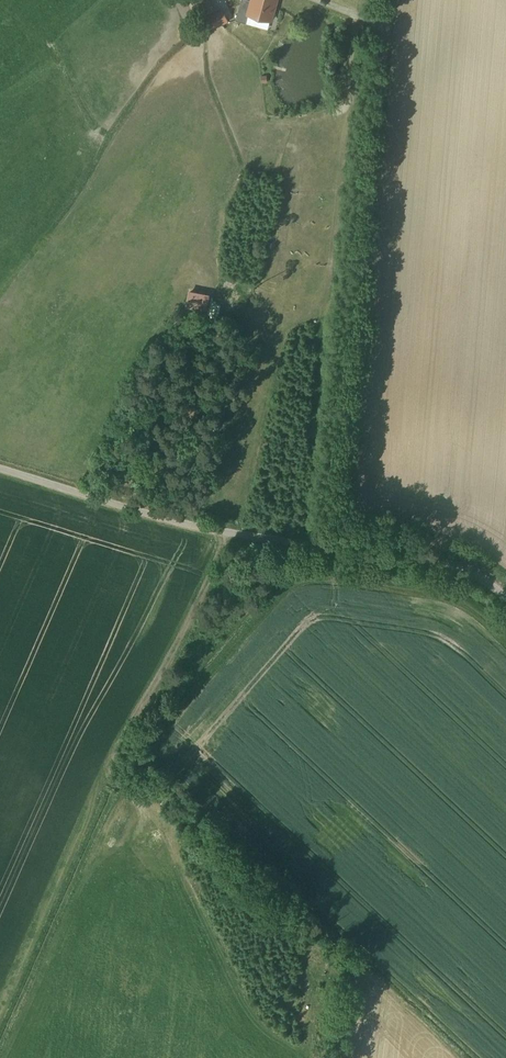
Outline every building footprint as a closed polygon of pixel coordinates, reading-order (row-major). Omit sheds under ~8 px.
[(196,0),(189,0),(192,10),(199,7),(196,0)] [(250,0),(242,0),(236,20),(247,22),(249,14),(246,13),(250,0)] [(246,13),(249,14),(272,21),(278,0),(250,0),(246,13)] [(207,310),(210,293),(186,290),(184,307),(207,310)]
